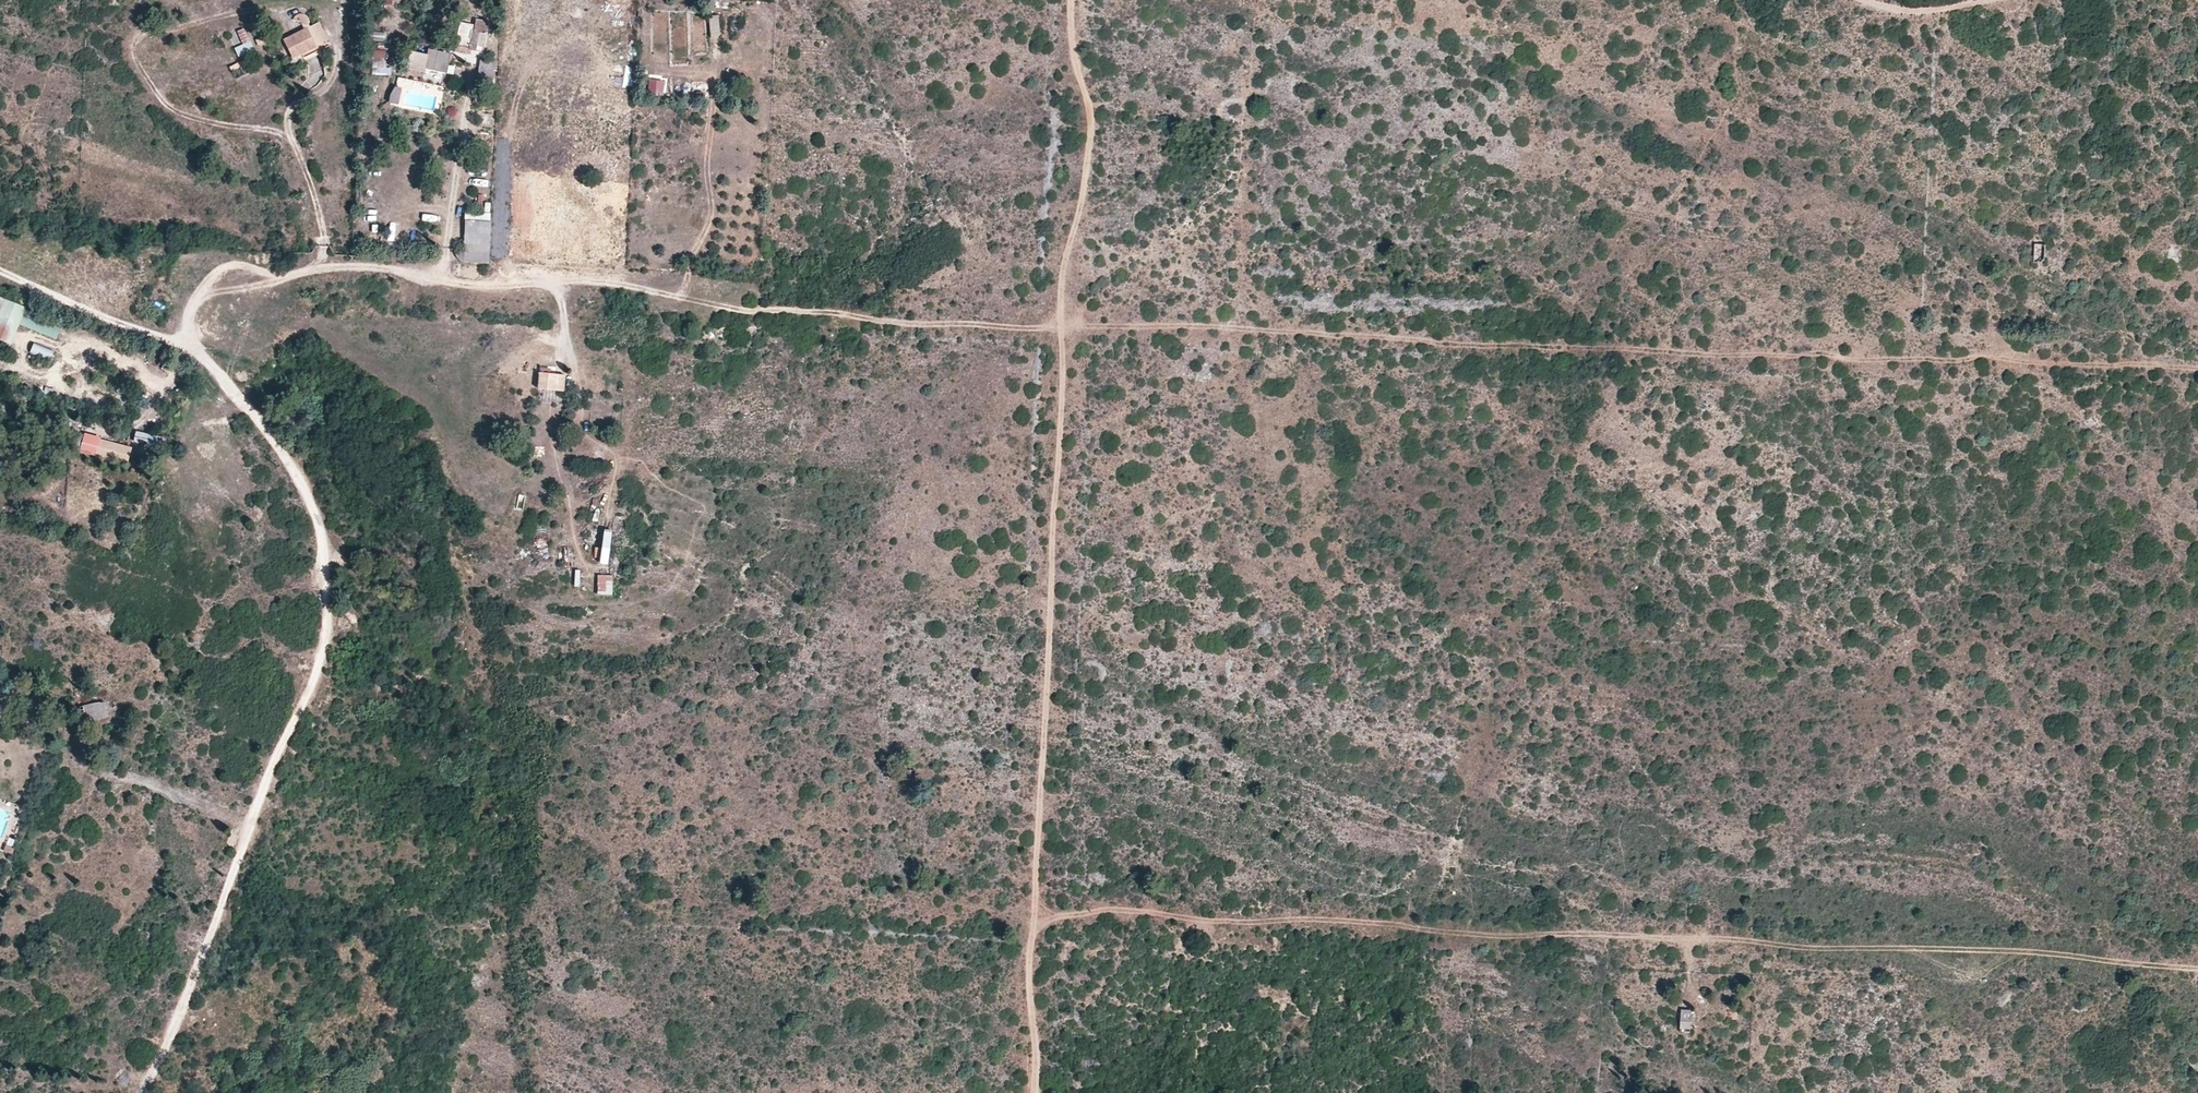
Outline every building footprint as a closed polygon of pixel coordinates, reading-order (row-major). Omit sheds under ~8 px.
[(718,16),(709,17),(711,37),(721,36),(718,16)] [(454,50),(464,53),(465,48),(469,48),(469,50),(483,53),(487,35),(485,34),(487,22),(476,20),(474,26),(460,23),(454,50)] [(313,27),(284,42),(292,59),(316,47),(322,44),(313,27)] [(241,43),(249,41),(246,29),(238,31),(241,43)] [(386,42),(386,34),(376,34),(376,42),(386,42)] [(251,42),(235,48),(238,58),(255,52),(251,42)] [(447,73),(451,53),(428,48),(424,68),(447,73)] [(385,51),(373,51),(372,68),(386,68),(387,58),(384,58),(385,51)] [(649,82),(656,82),(657,66),(649,65),(649,82)] [(399,90),(394,89),(389,96),(388,104),(396,106),(399,90)] [(483,203),(483,221),(491,221),(491,203),(483,203)] [(490,265),(492,223),(467,222),(465,264),(490,265)] [(2035,243),(2034,262),(2044,262),(2045,243),(2035,243)] [(211,298),(202,312),(209,316),(218,302),(211,298)] [(35,344),(31,353),(51,362),(55,353),(35,344)] [(539,369),(538,389),(562,392),(563,375),(550,374),(550,369),(539,369)] [(551,404),(551,393),(540,392),(539,403),(551,404)] [(157,427),(165,412),(155,407),(147,422),(157,427)] [(136,434),(135,441),(163,448),(165,440),(136,434)] [(99,440),(95,456),(127,463),(131,448),(99,440)] [(535,448),(535,457),(544,457),(544,448),(535,448)] [(519,495),(517,509),(524,510),(526,496),(519,495)] [(604,532),(603,566),(611,566),(612,532),(604,532)] [(597,575),(596,594),(610,595),(610,576),(597,575)] [(104,702),(83,705),(85,721),(107,718),(104,702)] [(8,841),(6,854),(14,855),(16,842),(8,841)] [(1681,1008),(1680,1033),(1690,1033),(1691,1009),(1681,1008)]
